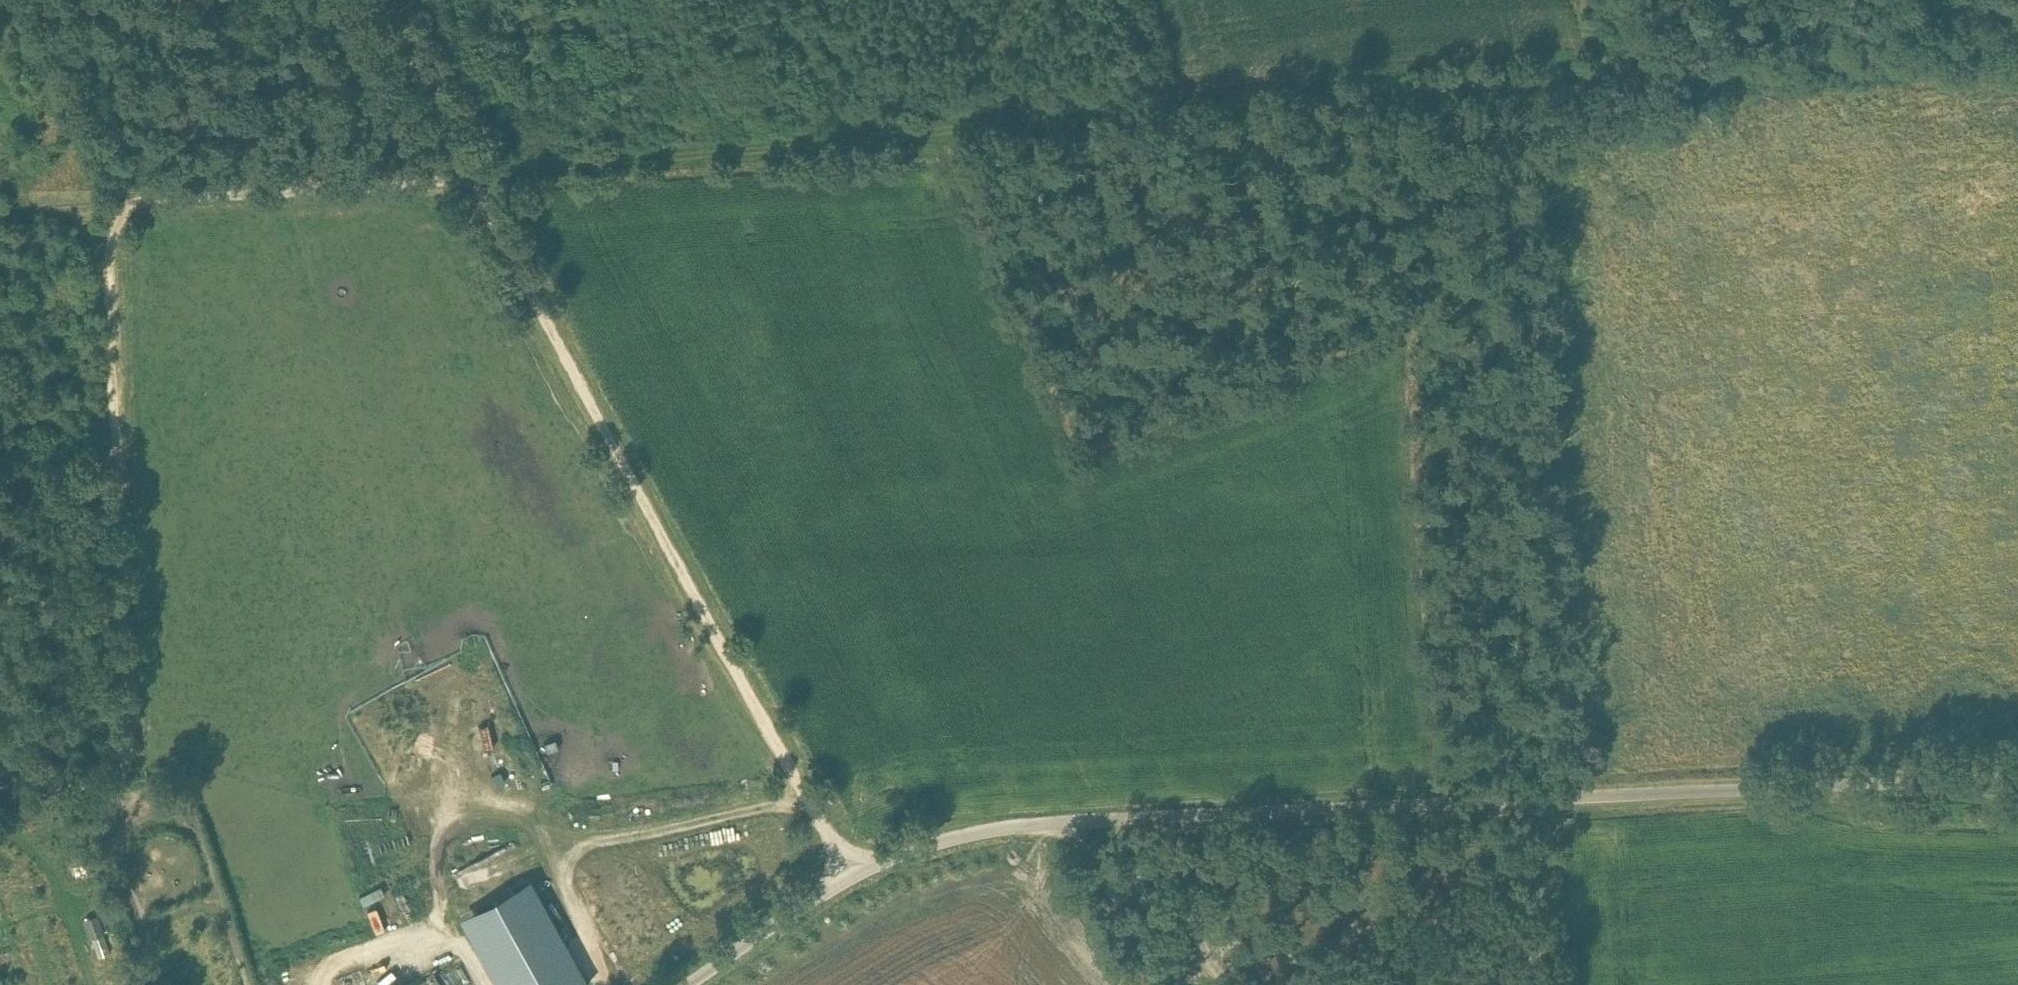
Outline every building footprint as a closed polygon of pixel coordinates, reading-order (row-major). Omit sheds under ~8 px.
[(502,984),(587,984),(588,984),(569,948),(502,984)] [(360,970),(332,979),(334,984),(365,984),(360,970)]
